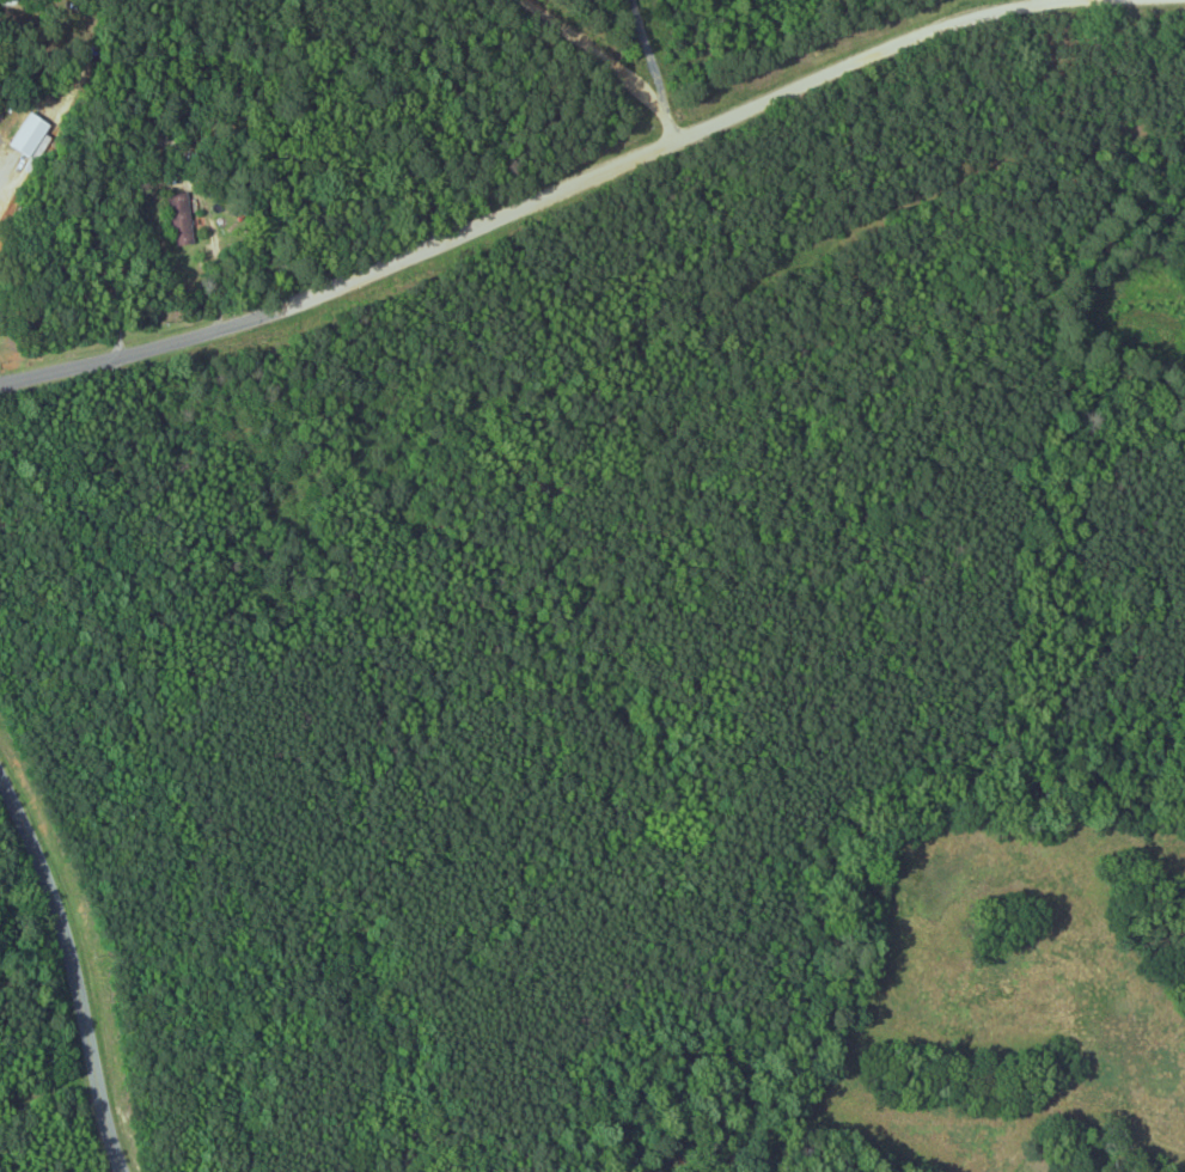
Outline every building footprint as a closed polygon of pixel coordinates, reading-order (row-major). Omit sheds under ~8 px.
[(56,126),(39,114),(16,147),(33,159),(56,126)] [(175,248),(198,246),(194,194),(171,196),(175,248)]
